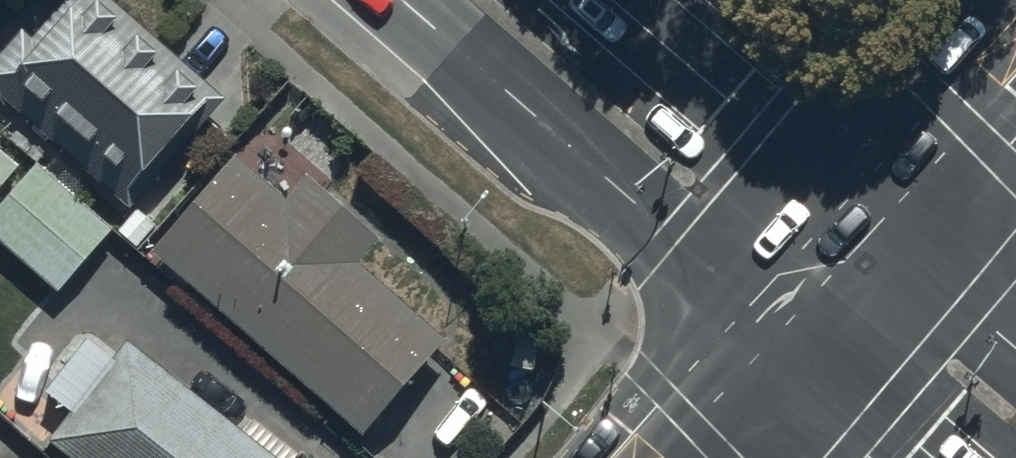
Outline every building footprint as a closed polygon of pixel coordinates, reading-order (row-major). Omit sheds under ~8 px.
[(20,30),(0,54),(0,91),(132,203),(224,93),(114,0),(66,0),(59,8),(49,0),(45,0),(20,30)] [(21,165),(0,149),(0,192),(21,165)] [(153,250),(155,253),(367,435),(448,341),(362,267),(386,240),(307,172),(287,195),(237,152),(153,250)] [(38,164),(0,212),(0,243),(20,259),(8,274),(27,290),(36,277),(57,294),(113,224),(38,164)] [(52,439),(76,457),(296,457),(298,456),(255,422),(248,431),(134,341),(116,364),(86,340),(46,391),(74,413),(52,439)]
